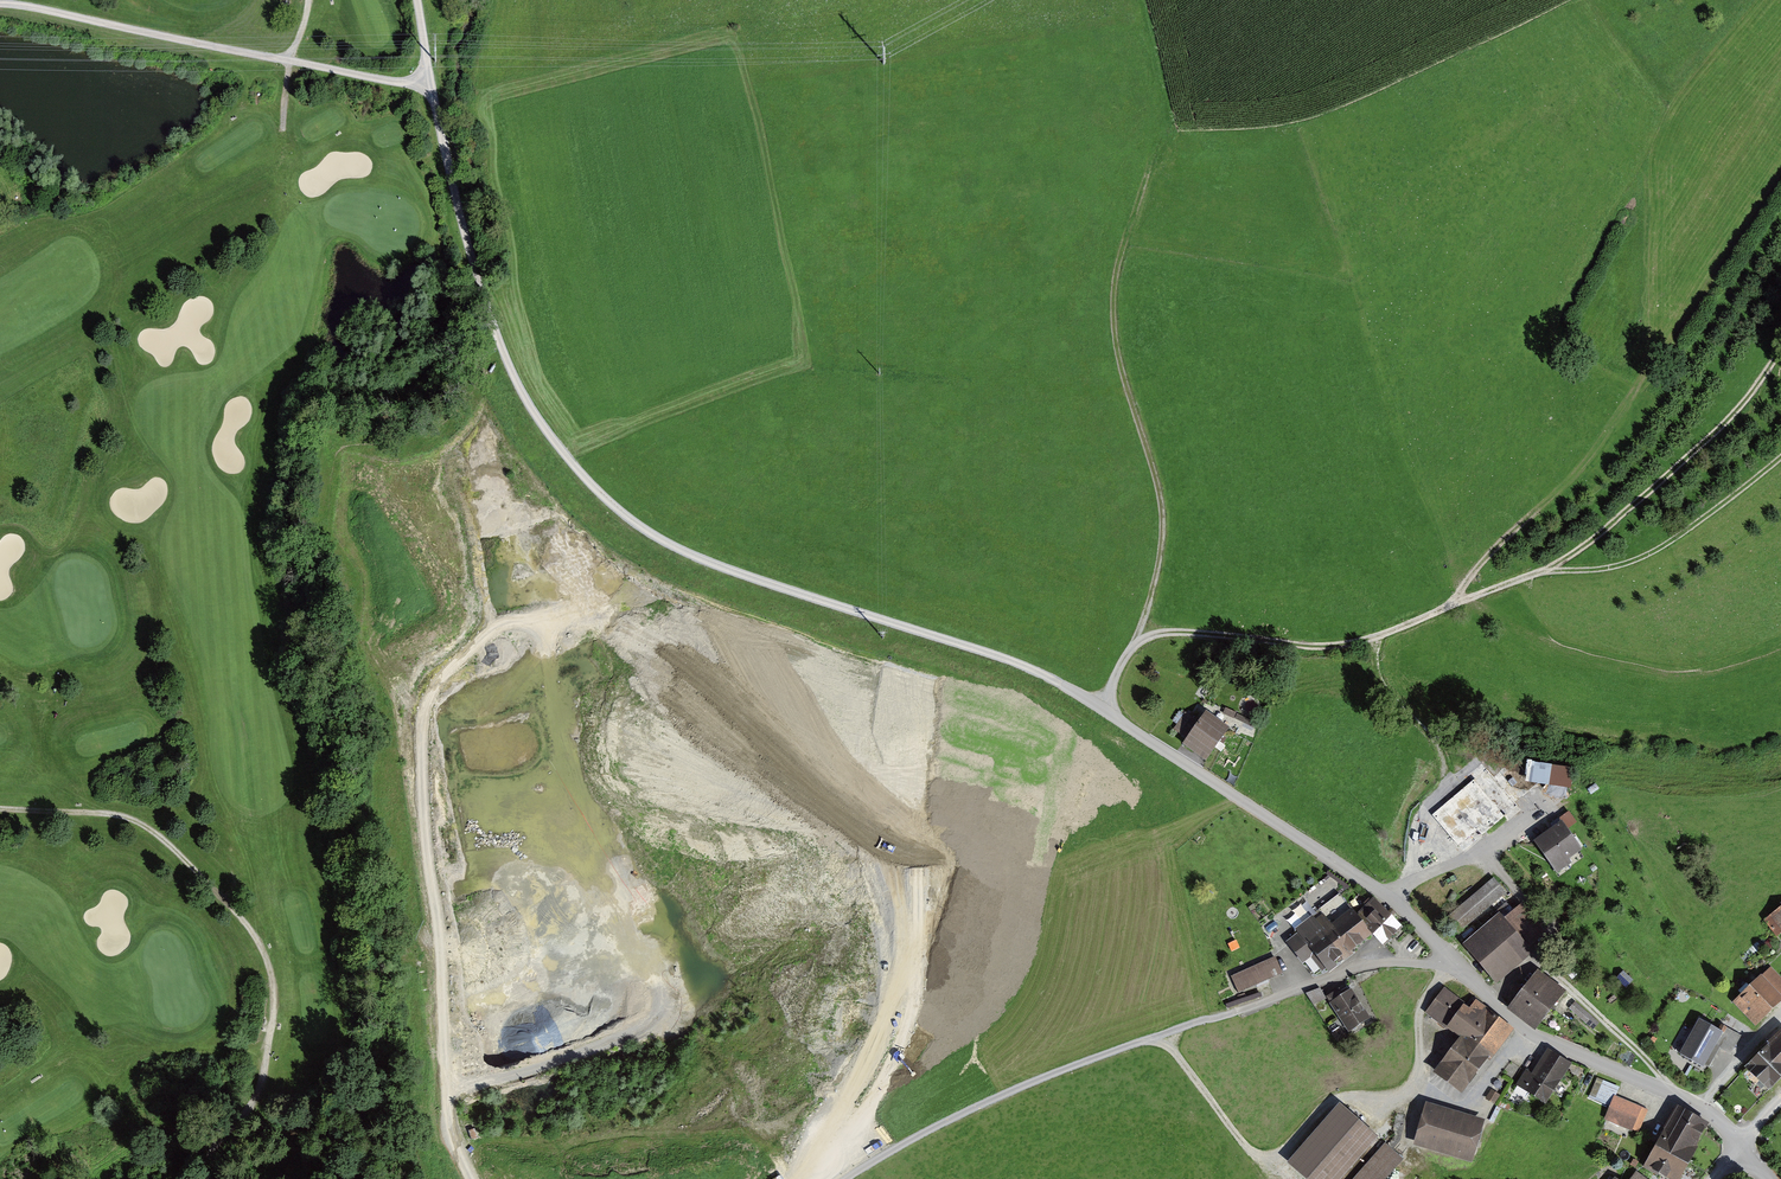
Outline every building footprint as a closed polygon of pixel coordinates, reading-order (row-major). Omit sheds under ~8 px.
[(1210,761),(1232,729),(1207,712),(1185,744),(1210,761)] [(1197,722),(1185,714),(1176,728),(1187,736),(1197,722)] [(1571,787),(1572,768),(1528,761),(1526,781),(1571,787)] [(1517,806),(1486,769),(1432,815),(1463,852),(1517,806)] [(1559,818),(1562,822),(1567,829),(1577,822),(1569,811),(1559,818)] [(1567,829),(1562,822),(1535,840),(1558,874),(1585,855),(1567,829)] [(1467,934),(1509,897),(1493,879),(1451,916),(1467,934)] [(1376,932),(1392,917),(1372,896),(1355,911),(1376,932)] [(1531,943),(1546,930),(1524,904),(1508,918),(1501,910),(1463,943),(1498,984),(1538,950),(1531,943)] [(1332,971),(1375,936),(1353,908),(1331,927),(1319,911),(1297,929),(1332,971)] [(1780,933),(1780,909),(1767,920),(1779,935),(1780,933)] [(1282,975),(1275,959),(1233,977),(1241,993),(1282,975)] [(1758,1026),(1780,1003),(1780,995),(1780,993),(1780,992),(1780,978),(1772,968),(1736,1003),(1758,1026)] [(1536,1029),(1565,992),(1537,971),(1509,1008),(1536,1029)] [(1370,1021),(1346,986),(1328,999),(1351,1033),(1370,1021)] [(1321,988),(1309,993),(1315,1007),(1328,1001),(1321,988)] [(1446,1029),(1464,1004),(1444,990),(1426,1015),(1446,1029)] [(1489,1061),(1513,1029),(1478,1002),(1472,1010),(1464,1004),(1446,1029),(1460,1040),(1437,1072),(1463,1090),(1486,1058),(1489,1061)] [(1598,1022),(1576,1002),(1570,1008),(1592,1029),(1598,1022)] [(1706,1067),(1723,1032),(1699,1019),(1681,1055),(1706,1067)] [(1348,1039),(1340,1027),(1332,1033),(1340,1044),(1348,1039)] [(1780,1080),(1780,1030),(1746,1066),(1772,1090),(1780,1080)] [(1571,1063),(1548,1050),(1535,1072),(1526,1067),(1516,1083),(1546,1103),(1571,1063)] [(1610,1107),(1612,1103),(1615,1096),(1619,1087),(1597,1078),(1588,1098),(1610,1107)] [(1647,1111),(1615,1096),(1612,1103),(1610,1107),(1605,1119),(1637,1133),(1647,1111)] [(1488,1119),(1427,1101),(1414,1144),(1475,1162),(1488,1119)] [(1339,1104),(1291,1158),(1314,1178),(1341,1178),(1377,1138),(1339,1104)] [(1678,1105),(1646,1164),(1673,1178),(1682,1178),(1712,1124),(1678,1105)] [(1385,1143),(1356,1178),(1388,1178),(1405,1159),(1385,1143)]
